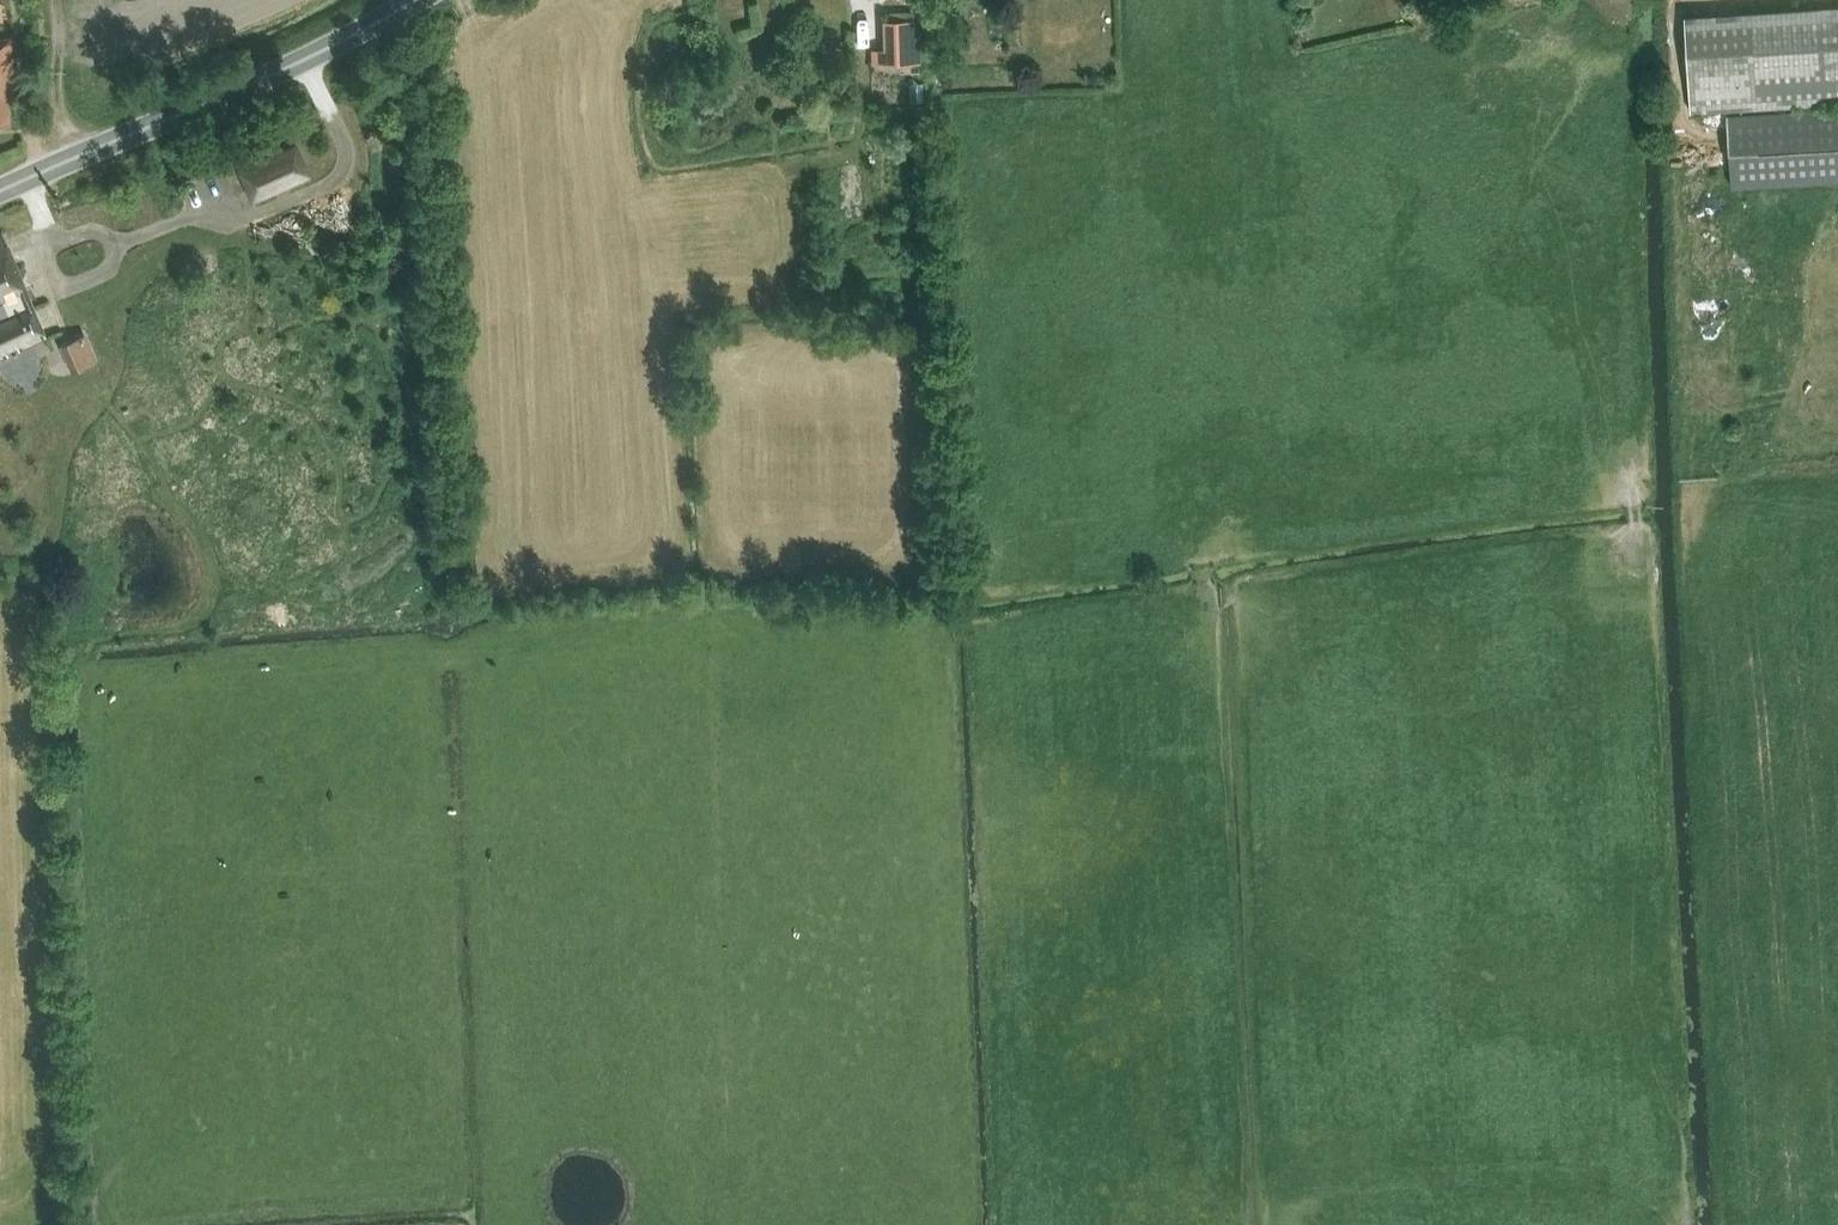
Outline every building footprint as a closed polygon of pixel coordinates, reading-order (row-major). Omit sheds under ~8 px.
[(1685,13),(1691,111),(1837,102),(1837,4),(1685,13)] [(10,125),(8,95),(14,95),(10,39),(0,39),(0,126),(10,125)] [(920,61),(920,47),(871,49),(871,63),(920,61)] [(1728,112),(1732,185),(1837,179),(1837,106),(1728,112)] [(296,144),(259,160),(270,186),(308,170),(296,144)] [(6,353),(4,349),(16,343),(18,348),(44,336),(1,230),(0,231),(0,356),(6,353)] [(79,369),(107,358),(96,329),(67,340),(79,369)]
